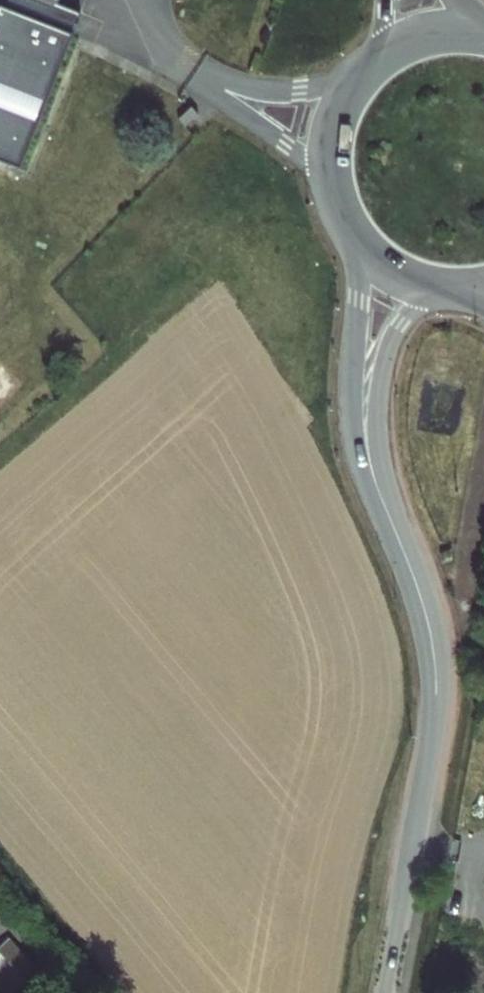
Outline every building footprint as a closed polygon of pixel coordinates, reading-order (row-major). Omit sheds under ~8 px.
[(21,174),(84,18),(62,9),(66,0),(0,0),(0,165),(21,174)] [(189,131),(201,123),(193,113),(182,121),(189,131)] [(0,950),(25,978),(35,969),(10,940),(0,950)]
